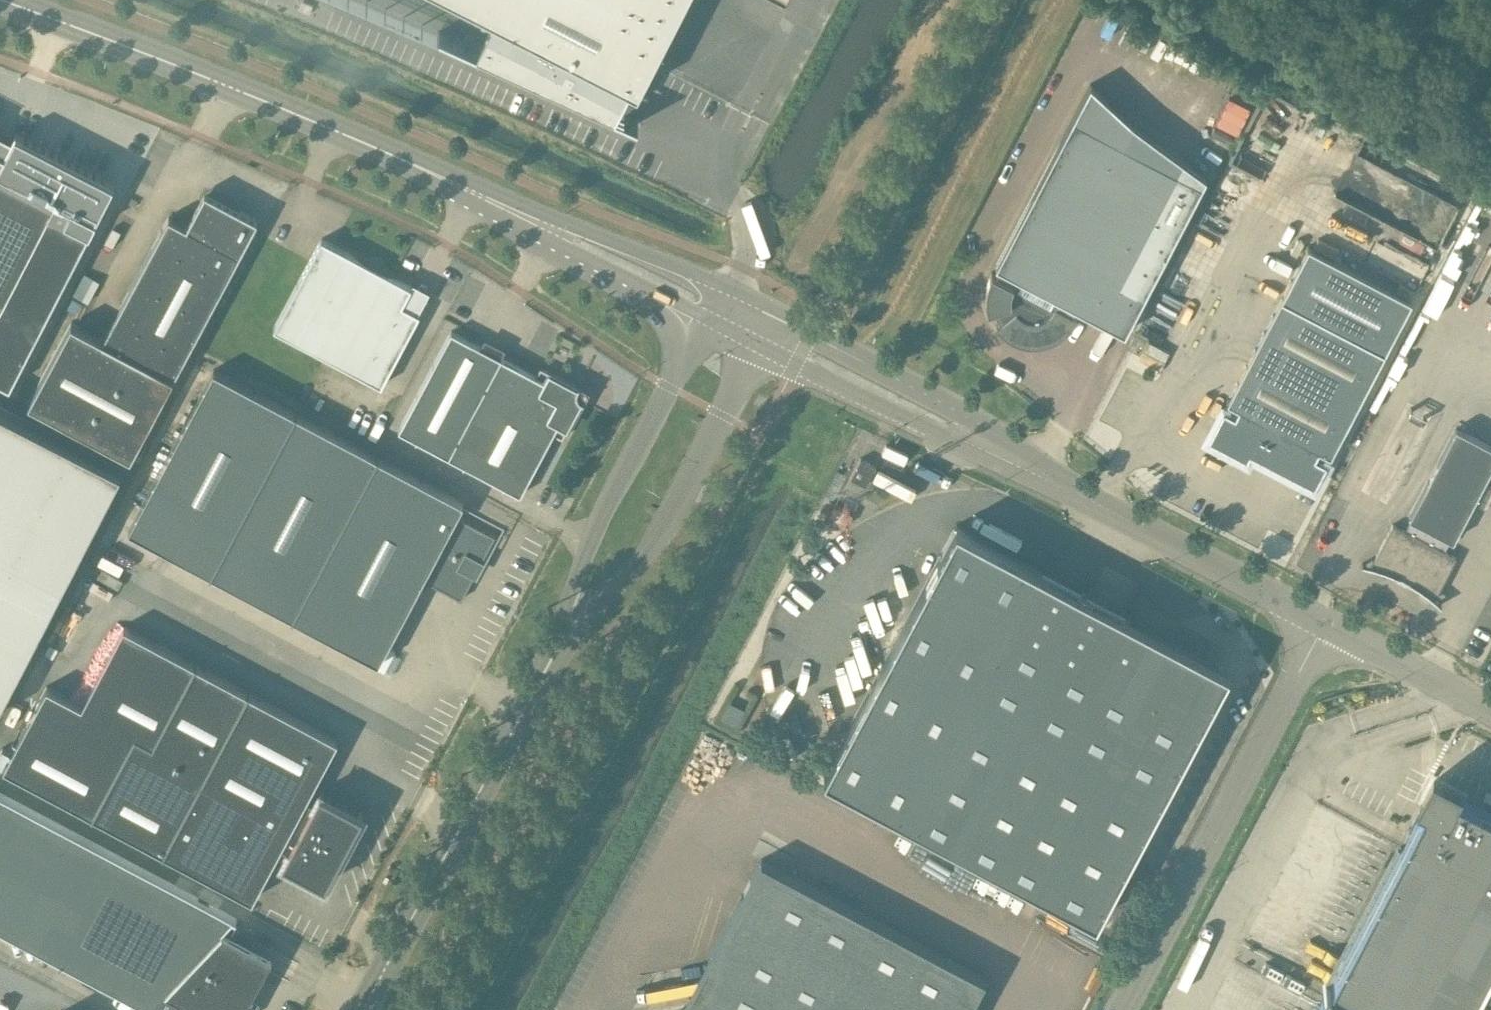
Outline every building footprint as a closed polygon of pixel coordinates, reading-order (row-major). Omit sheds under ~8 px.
[(493,16),(477,48),(440,31),(439,32),(615,113),(628,84),(637,89),(683,0),(463,0),(493,16)] [(986,292),(986,294),(986,297),(987,299),(987,302),(987,304),(988,307),(989,309),(994,307),(996,310),(998,314),(999,317),(1002,320),(997,324),(999,326),(1001,328),(1003,330),(1005,332),(1008,334),(1011,335),(1013,337),(1016,338),(1019,339),(1022,340),(1025,341),(1028,341),(1031,342),(1034,342),(1037,342),(1040,341),(1042,341),(1044,341),(1046,340),(1048,340),(1050,339),(1052,338),(1054,338),(1056,337),(1058,336),(1059,335),(1061,333),(1063,332),(1065,331),(1066,329),(1068,328),(1069,326),(1072,324),(1074,321),(1076,318),(1077,315),(1072,312),(1076,305),(1125,331),(1203,183),(1206,176),(1134,123),(1091,83),(1074,115),(996,264),(1001,267),(997,273),(992,271),(991,273),(990,275),(989,277),(988,280),(988,282),(987,284),(987,287),(986,289),(986,292)] [(1226,114),(1205,150),(1223,161),(1244,125),(1226,114)] [(10,384),(114,182),(16,131),(12,140),(0,133),(0,379),(10,384)] [(174,376),(258,218),(205,190),(187,224),(169,214),(103,338),(72,321),(29,401),(131,455),(174,376)] [(1464,276),(1485,231),(1490,234),(1490,205),(1477,198),(1445,267),(1464,276)] [(412,285),(324,238),(276,328),(381,384),(420,312),(402,303),(412,285)] [(1281,297),(1207,440),(1246,460),(1250,452),(1315,486),(1385,351),(1412,300),(1308,246),(1281,297)] [(75,293),(88,298),(97,277),(84,272),(75,293)] [(536,374),(451,330),(399,429),(521,493),(553,431),(563,436),(582,400),(583,400),(584,399),(581,397),(580,396),(579,395),(578,394),(577,393),(577,391),(577,390),(577,389),(578,387),(579,384),(578,383),(577,385),(541,365),(536,374)] [(463,500),(214,368),(129,528),(378,661),(423,577),(460,597),(462,598),(496,534),(494,533),(457,513),(463,500)] [(57,592),(121,468),(0,406),(0,563),(57,592)] [(1456,426),(1409,516),(1411,517),(1405,529),(1393,523),(1371,565),(1378,567),(1385,569),(1391,572),(1398,575),(1404,578),(1411,582),(1417,585),(1423,589),(1429,594),(1434,598),(1457,556),(1444,550),(1451,537),(1453,538),(1490,466),(1490,444),(1456,426)] [(866,484),(876,464),(861,456),(851,476),(866,484)] [(847,524),(853,513),(835,503),(829,514),(847,524)] [(825,772),(1096,917),(1200,721),(1195,718),(1220,671),(1128,622),(1131,616),(958,524),(825,772)] [(0,563),(0,703),(57,592),(0,563)] [(338,738),(124,624),(82,703),(47,685),(4,766),(252,898),(281,844),(289,849),(283,860),(325,883),(363,812),(320,789),(315,800),(307,796),(338,738)] [(1457,793),(1458,792),(1434,779),(1421,804),(1423,805),(1421,807),(1414,803),(1404,823),(1411,827),(1370,906),(1329,984),(1315,1009),(1490,1009),(1490,811),(1457,793)] [(0,791),(0,927),(153,1008),(153,1007),(150,1005),(157,998),(179,1009),(243,1009),(272,954),(222,927),(233,916),(237,918),(237,917),(0,791)] [(986,977),(762,858),(681,1009),(968,1009),(986,977)]
